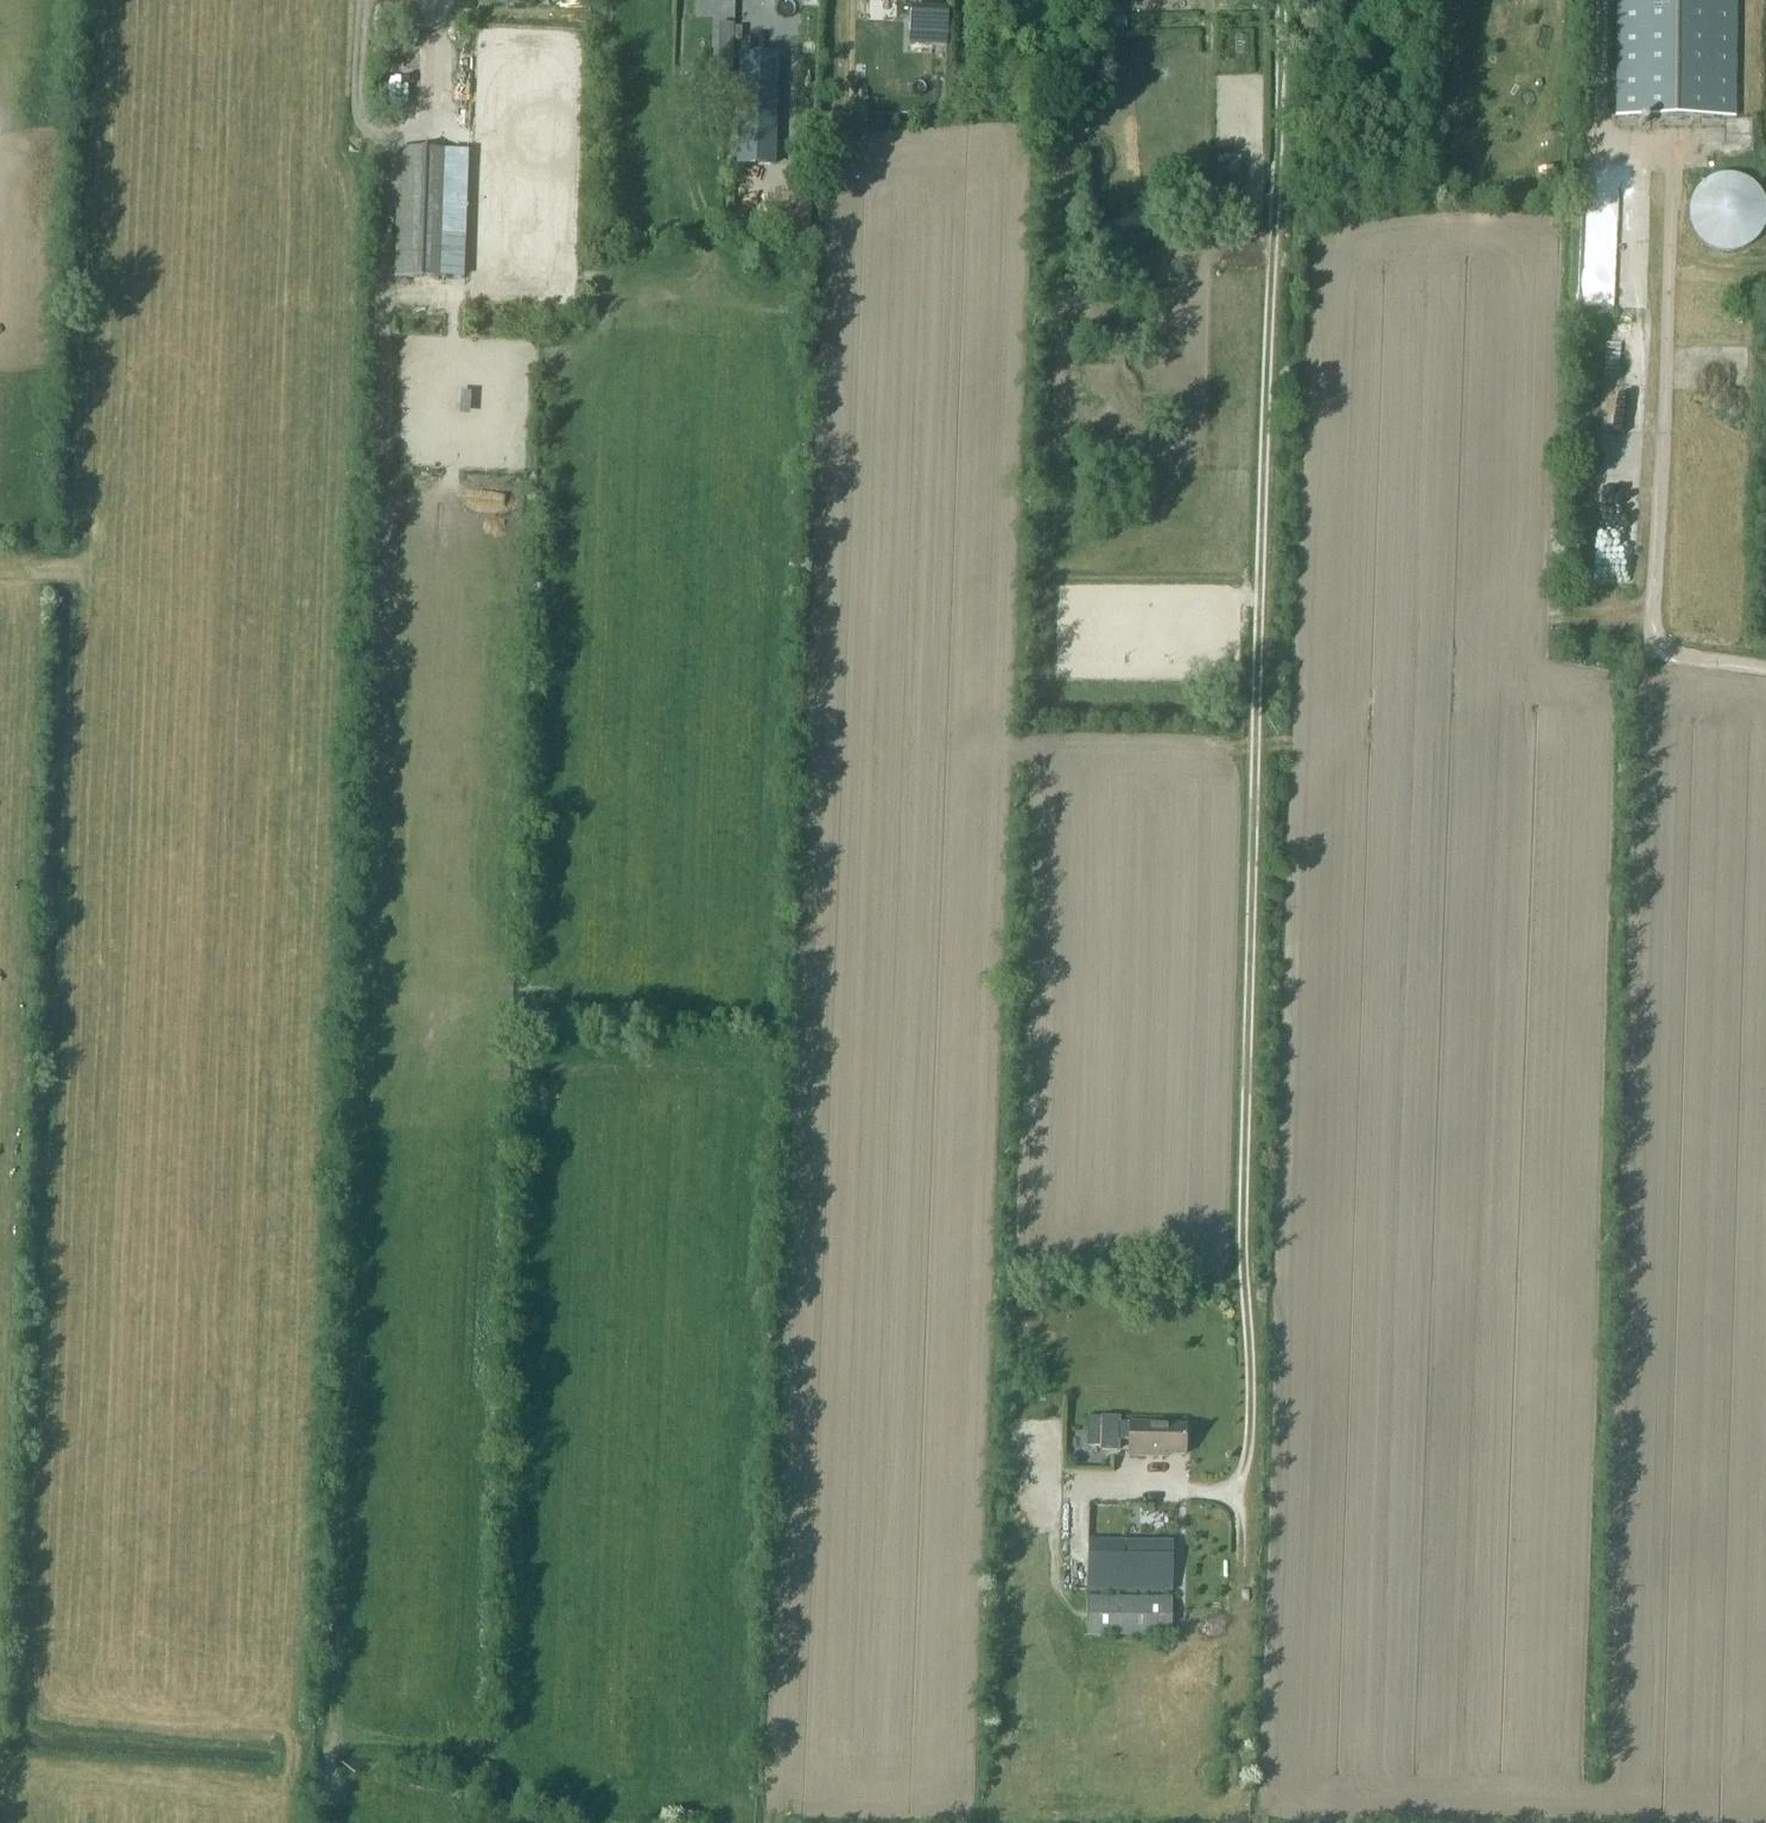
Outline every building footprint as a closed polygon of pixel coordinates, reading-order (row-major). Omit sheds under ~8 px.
[(1617,116),(1736,117),(1737,0),(1618,0),(1617,116)] [(927,33),(948,34),(949,9),(911,7),(910,32),(927,33)] [(719,48),(733,48),(734,27),(720,27),(719,48)] [(927,33),(927,45),(947,46),(948,34),(927,33)] [(738,139),(776,141),(778,55),(740,54),(738,139)] [(402,148),(397,277),(448,278),(452,150),(402,148)] [(1747,168),(1687,194),(1713,256),(1765,233),(1765,212),(1747,168)] [(1119,1451),(1119,1439),(1129,1440),(1129,1456),(1167,1457),(1167,1455),(1185,1455),(1185,1426),(1168,1426),(1168,1424),(1130,1423),(1120,1423),(1120,1419),(1103,1419),(1102,1451),(1119,1451)] [(1088,1501),(1088,1590),(1173,1590),(1173,1552),(1125,1552),(1125,1539),(1089,1539),(1089,1501),(1088,1501)] [(1087,1635),(1155,1636),(1172,1636),(1173,1635),(1173,1598),(1088,1597),(1087,1635)]
